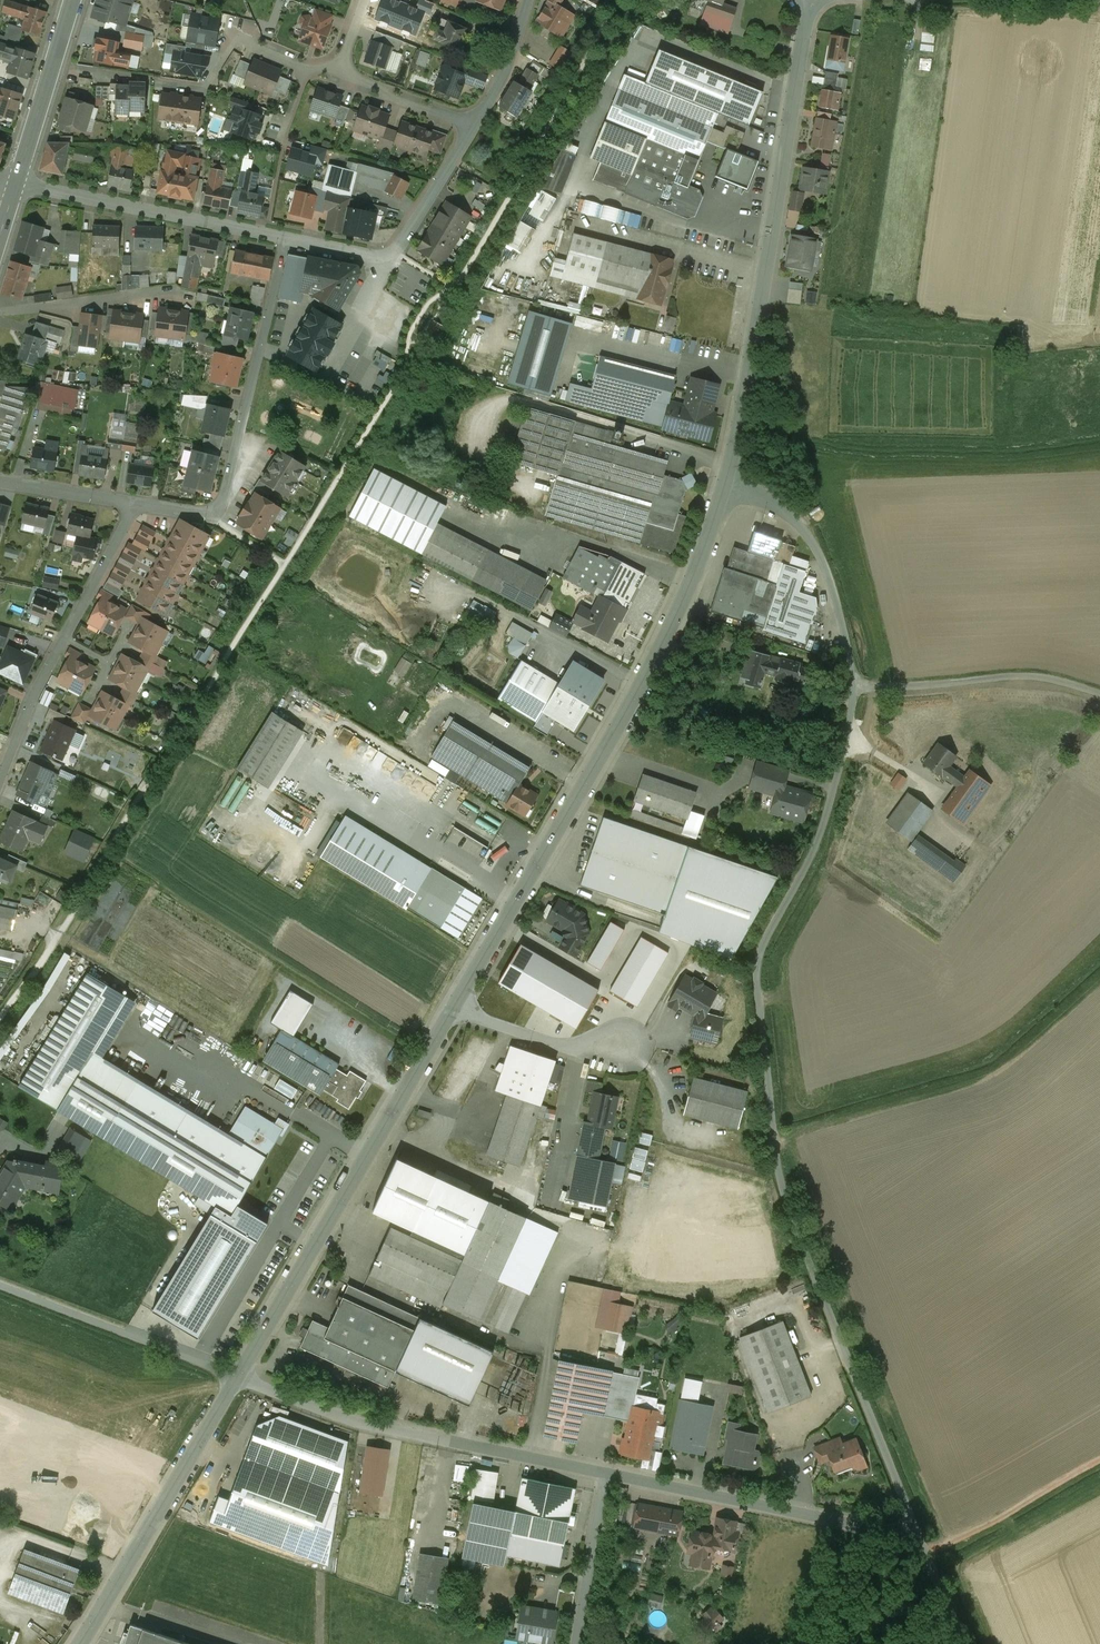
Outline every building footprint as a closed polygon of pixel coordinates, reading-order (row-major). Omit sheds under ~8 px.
[(92,18),(108,23),(109,21),(117,24),(124,26),(125,24),(132,1),(128,0),(98,0),(92,18)] [(386,0),(379,0),(368,28),(385,35),(402,42),(411,45),(423,15),(386,0)] [(476,2),(501,12),(505,0),(477,0),(476,2)] [(547,0),(549,1),(536,23),(561,38),(574,16),(558,6),(562,0),(548,0),(547,0)] [(29,8),(6,1),(2,13),(25,20),(22,31),(39,36),(46,13),(29,8)] [(721,6),(709,1),(705,13),(732,22),(736,10),(721,4),(721,6)] [(211,11),(197,8),(196,16),(210,18),(211,11)] [(334,15),(315,9),(311,19),(309,16),(302,17),(300,24),(304,28),(299,41),(322,49),(334,15)] [(732,22),(705,13),(700,24),(728,34),(732,22)] [(196,16),(192,15),(189,28),(217,33),(219,20),(210,18),(196,16)] [(860,20),(854,19),(851,34),(858,35),(860,20)] [(465,30),(441,20),(433,39),(457,50),(465,30)] [(931,43),(935,43),(935,21),(922,20),(922,50),(931,50),(931,43)] [(136,28),(125,24),(124,26),(117,24),(115,31),(129,33),(135,34),(136,28)] [(217,33),(189,28),(187,40),(187,41),(206,44),(215,46),(217,33)] [(135,34),(129,33),(127,40),(138,42),(138,44),(152,47),(153,37),(135,34)] [(402,42),(385,35),(382,45),(392,48),(391,52),(398,54),(402,42)] [(848,39),(831,36),(827,59),(838,61),(838,62),(839,62),(839,61),(844,62),(848,39)] [(118,43),(99,39),(98,39),(97,39),(97,41),(94,40),(92,48),(95,49),(95,50),(96,51),(94,61),(114,65),(114,64),(128,67),(130,56),(117,53),(116,52),(118,43)] [(206,44),(187,41),(187,40),(186,40),(185,47),(205,51),(206,44)] [(382,45),(372,41),(365,63),(385,69),(391,52),(392,48),(382,45)] [(562,71),(574,52),(560,43),(548,62),(562,71)] [(0,44),(0,58),(12,62),(9,72),(26,78),(33,55),(0,44)] [(763,93),(659,50),(645,84),(717,114),(749,127),(763,93)] [(419,51),(418,63),(427,65),(429,52),(419,51)] [(203,57),(175,52),(171,71),(201,76),(202,71),(204,71),(209,64),(210,58),(207,58),(207,57),(203,57)] [(838,61),(827,59),(826,68),(843,71),(844,62),(839,61),(839,62),(838,62),(838,61)] [(252,65),(240,60),(234,75),(246,80),(252,65)] [(267,67),(254,61),(252,65),(246,80),(245,83),(258,89),(267,67)] [(544,69),(533,62),(529,68),(540,74),(544,69)] [(460,74),(451,70),(450,68),(446,66),(442,68),(440,72),(441,74),(435,90),(455,98),(457,92),(460,91),(463,82),(466,76),(460,74)] [(477,72),(463,66),(460,74),(466,76),(463,82),(472,86),(477,72)] [(281,72),(267,67),(258,89),(272,94),(273,91),(279,76),(281,72)] [(528,70),(519,85),(527,90),(537,75),(528,70)] [(838,74),(825,72),(823,85),(835,87),(838,74)] [(717,114),(624,75),(605,123),(646,140),(699,161),(707,141),(712,128),(717,114)] [(291,81),(279,76),(273,91),(285,96),(291,81)] [(91,79),(78,77),(77,84),(90,86),(91,79)] [(846,80),(838,79),(836,87),(845,88),(846,80)] [(519,85),(515,83),(500,107),(515,117),(530,92),(527,90),(519,85)] [(118,84),(110,84),(109,95),(116,95),(116,87),(118,87),(118,84)] [(145,85),(130,84),(129,88),(130,88),(129,110),(144,110),(145,85)] [(118,87),(116,87),(116,95),(115,113),(129,114),(129,110),(130,88),(129,88),(118,87)] [(0,89),(0,114),(14,118),(21,95),(4,90),(3,90),(0,89)] [(342,97),(318,89),(311,109),(334,117),(335,118),(339,105),(342,97)] [(835,92),(822,90),(819,107),(832,109),(834,100),(835,92)] [(80,96),(70,93),(68,99),(79,102),(80,96)] [(172,125),(177,98),(177,96),(173,95),(172,97),(162,95),(158,123),(172,125)] [(68,99),(67,98),(64,111),(88,119),(92,106),(79,102),(68,99)] [(177,98),(172,125),(186,128),(191,98),(186,98),(186,99),(177,98)] [(191,98),(186,128),(199,130),(204,102),(194,101),(194,99),(191,98)] [(349,109),(339,105),(335,118),(334,117),(332,124),(343,127),(345,121),(349,109)] [(369,110),(362,107),(356,124),(354,130),(380,139),(381,139),(385,129),(389,116),(377,113),(378,112),(369,109),(369,110)] [(261,117),(236,108),(232,120),(236,122),(233,132),(253,139),(255,132),(259,133),(262,126),(258,124),(261,117)] [(360,112),(349,109),(345,121),(356,124),(360,112)] [(88,119),(64,111),(60,124),(71,127),(84,131),(84,130),(88,119)] [(94,121),(88,119),(84,130),(91,132),(94,121)] [(830,121),(817,119),(811,146),(825,148),(830,121)] [(830,121),(825,148),(831,149),(836,123),(830,121)] [(418,128),(402,123),(398,133),(394,145),(395,145),(410,150),(418,128)] [(605,123),(604,123),(590,158),(600,163),(631,176),(635,167),(646,140),(605,123)] [(71,127),(61,124),(59,130),(69,133),(71,127)] [(744,134),(726,126),(724,133),(718,146),(727,149),(736,153),(744,134)] [(431,133),(418,128),(410,150),(426,156),(428,150),(434,134),(431,133)] [(724,133),(712,128),(707,141),(718,146),(724,133)] [(392,131),(385,129),(381,139),(380,139),(378,145),(386,148),(392,131)] [(447,135),(432,130),(431,133),(434,134),(428,150),(441,154),(447,135)] [(386,148),(385,150),(392,153),(395,145),(394,145),(398,133),(392,131),(386,148)] [(699,161),(646,140),(635,167),(687,188),(699,161)] [(60,143),(48,143),(39,170),(63,175),(67,154),(68,147),(69,143),(60,143)] [(116,145),(109,144),(107,156),(114,158),(116,145)] [(187,145),(159,144),(158,149),(164,150),(168,151),(185,155),(187,145)] [(114,158),(112,167),(124,169),(124,165),(128,147),(116,145),(114,158)] [(201,145),(187,145),(185,155),(185,156),(198,159),(201,145)] [(86,149),(85,151),(79,150),(68,147),(67,154),(74,156),(74,159),(93,162),(95,151),(86,149)] [(135,148),(128,147),(124,165),(131,167),(135,148)] [(292,148),(286,170),(312,177),(318,155),(292,148)] [(164,150),(158,149),(157,152),(156,159),(163,160),(164,150)] [(736,153),(727,149),(715,177),(726,182),(728,178),(748,187),(758,162),(736,153)] [(562,150),(539,188),(562,194),(576,158),(575,155),(562,150)] [(185,155),(168,151),(165,164),(176,167),(177,167),(182,168),(185,155)] [(821,164),(830,164),(831,152),(822,152),(821,164)] [(198,159),(185,156),(185,155),(182,168),(186,169),(186,168),(199,170),(199,169),(196,169),(198,159)] [(165,164),(163,163),(157,193),(167,195),(169,197),(175,198),(179,175),(175,174),(176,167),(165,164)] [(631,176),(600,163),(593,181),(624,194),(631,176)] [(395,175),(358,164),(356,172),(353,181),(370,186),(369,187),(385,191),(394,176),(395,176),(395,175)] [(356,172),(330,165),(323,191),(328,192),(349,198),(353,181),(356,172)] [(819,171),(804,168),(801,188),(824,192),(828,168),(820,166),(819,171)] [(112,167),(111,167),(108,185),(130,189),(134,171),(124,169),(112,167)] [(687,188),(635,167),(631,176),(624,194),(656,207),(657,204),(687,217),(692,215),(699,197),(697,192),(687,188)] [(179,175),(175,198),(181,200),(183,198),(193,200),(198,178),(197,178),(199,170),(186,168),(186,169),(184,176),(179,175)] [(212,170),(211,170),(208,185),(221,188),(224,172),(212,170)] [(257,175),(246,173),(243,192),(254,195),(257,175)] [(151,177),(145,176),(143,188),(149,189),(151,177)] [(395,176),(394,176),(385,191),(385,192),(400,199),(409,184),(395,176)] [(208,185),(207,185),(204,204),(228,209),(228,206),(231,190),(221,188),(208,185)] [(323,191),(312,188),(310,195),(315,197),(312,210),(323,213),(324,210),(323,210),(328,192),(323,191)] [(237,191),(231,190),(228,206),(234,207),(237,191)] [(242,192),(237,191),(234,207),(239,208),(242,192)] [(243,192),(242,192),(239,208),(238,212),(259,216),(263,196),(254,195),(243,192)] [(310,195),(296,192),(296,193),(297,193),(292,213),(291,213),(311,219),(311,218),(310,218),(312,210),(315,197),(310,195)] [(349,198),(328,192),(323,210),(324,210),(330,211),(326,229),(343,233),(348,209),(348,208),(350,198),(349,198)] [(803,194),(792,192),(790,210),(800,211),(803,194)] [(368,203),(350,198),(348,208),(365,212),(368,203)] [(387,208),(368,203),(365,212),(375,214),(375,215),(385,217),(387,208)] [(470,217),(446,203),(417,250),(442,265),(470,217)] [(598,203),(595,217),(623,222),(626,208),(598,203)] [(348,208),(348,209),(343,233),(342,233),(370,239),(375,215),(375,214),(365,212),(348,208)] [(520,220),(506,244),(521,252),(535,228),(520,220)] [(43,229),(23,223),(15,250),(32,255),(35,256),(40,241),(43,229)] [(120,227),(93,226),(92,247),(92,255),(118,256),(119,248),(120,227)] [(163,229),(136,228),(135,248),(162,250),(163,229)] [(81,232),(66,231),(64,254),(70,254),(79,255),(80,238),(81,232)] [(606,243),(574,234),(562,278),(594,287),(606,243)] [(218,241),(191,235),(187,256),(188,257),(214,261),(215,256),(218,241)] [(808,238),(791,236),(786,266),(810,270),(814,250),(816,241),(816,240),(808,239),(808,238)] [(87,239),(80,238),(79,255),(79,256),(79,257),(86,257),(87,239)] [(54,245),(40,241),(35,256),(32,255),(29,263),(32,264),(47,267),(54,245)] [(225,243),(218,241),(215,256),(222,257),(225,243)] [(672,260),(606,243),(594,287),(660,304),(672,260)] [(273,259),(235,251),(231,273),(269,280),(273,259)] [(79,255),(70,254),(69,267),(71,268),(78,268),(79,257),(79,256),(79,255)] [(355,268),(288,254),(288,256),(279,298),(300,303),(303,290),(305,291),(306,287),(325,291),(320,300),(329,305),(329,306),(336,309),(337,310),(358,274),(355,268)] [(187,256),(180,255),(177,271),(185,272),(188,257),(187,256)] [(214,261),(188,257),(185,272),(182,287),(195,290),(200,266),(213,268),(214,261)] [(31,267),(11,261),(1,294),(21,300),(31,267)] [(130,266),(123,265),(122,285),(122,291),(138,289),(139,289),(139,276),(129,275),(130,266)] [(266,289),(253,286),(250,304),(262,306),(266,289)] [(70,287),(57,289),(58,298),(71,296),(70,287)] [(801,290),(788,289),(787,303),(800,304),(801,290)] [(817,302),(817,291),(806,291),(806,302),(817,302)] [(50,293),(34,296),(35,303),(51,301),(50,293)] [(225,299),(208,295),(206,303),(223,307),(225,299)] [(567,308),(583,312),(585,304),(570,300),(567,308)] [(253,313),(231,308),(225,334),(225,335),(238,338),(246,340),(249,329),(248,329),(252,313),(253,314),(253,313)] [(173,311),(159,309),(158,313),(156,331),(155,335),(170,337),(173,311)] [(341,324),(314,309),(310,315),(310,316),(306,323),(305,324),(306,324),(303,328),(303,329),(299,336),(298,336),(298,337),(296,341),(295,341),(296,342),(291,349),(288,356),(316,372),(319,366),(323,358),(323,359),(324,358),(323,358),(326,354),(328,355),(334,344),(332,343),(334,339),(335,339),(335,338),(339,331),(341,327),(341,324)] [(188,313),(173,311),(170,337),(184,339),(185,335),(187,317),(188,313)] [(572,324),(529,311),(507,384),(550,396),(572,324)] [(128,314),(114,312),(113,316),(111,333),(110,338),(124,340),(128,314)] [(158,313),(152,312),(149,330),(156,331),(158,313)] [(100,316),(82,314),(80,327),(78,343),(79,343),(79,345),(95,347),(98,327),(100,316)] [(142,316),(128,314),(124,340),(139,342),(139,337),(142,320),(142,316)] [(673,332),(677,316),(666,314),(662,329),(673,332)] [(106,316),(100,315),(100,316),(98,327),(105,328),(106,316)] [(113,316),(107,315),(106,316),(105,328),(104,333),(111,333),(113,316)] [(194,318),(187,317),(185,335),(191,336),(194,318)] [(438,337),(443,324),(432,319),(427,333),(438,337)] [(148,321),(142,320),(139,337),(146,338),(148,321)] [(589,320),(588,329),(601,330),(601,321),(589,320)] [(36,323),(32,336),(26,334),(18,359),(27,362),(26,365),(35,367),(38,358),(42,359),(47,343),(44,342),(44,339),(60,344),(64,331),(36,323)] [(80,327),(72,326),(73,332),(70,346),(78,347),(79,345),(79,343),(78,343),(80,327)] [(206,342),(208,335),(194,331),(192,339),(206,342)] [(238,338),(225,335),(225,334),(223,334),(221,344),(236,347),(238,338)] [(218,347),(198,342),(197,351),(216,355),(218,347)] [(362,380),(377,348),(367,344),(353,376),(362,380)] [(707,347),(705,357),(717,360),(731,364),(734,353),(707,347)] [(372,388),(390,356),(379,350),(361,382),(372,388)] [(242,360),(223,355),(216,382),(235,387),(242,360)] [(676,376),(600,356),(591,389),(586,407),(663,427),(669,403),(676,376)] [(75,382),(76,371),(54,369),(52,379),(75,382)] [(7,387),(8,381),(0,380),(0,397),(2,397),(0,405),(0,419),(13,423),(13,424),(19,426),(26,405),(24,404),(29,388),(7,387)] [(686,407),(669,403),(663,427),(662,428),(707,439),(713,414),(709,413),(716,387),(693,381),(686,407)] [(591,389),(570,384),(570,383),(565,401),(586,407),(591,389)] [(76,393),(41,385),(38,401),(72,409),(76,393)] [(207,396),(193,396),(192,401),(205,404),(207,396)] [(230,410),(208,404),(208,405),(209,405),(205,420),(205,419),(202,431),(210,433),(223,436),(224,436),(230,410)] [(549,414),(527,408),(511,461),(533,468),(557,475),(570,433),(600,442),(604,431),(549,414)] [(0,419),(0,448),(5,449),(13,424),(13,423),(0,419)] [(126,422),(113,420),(112,428),(110,434),(123,436),(126,422)] [(667,462),(619,448),(623,433),(614,430),(614,432),(607,430),(607,431),(604,431),(600,442),(570,433),(557,475),(546,515),(640,543),(641,541),(676,551),(685,519),(675,516),(682,489),(682,488),(686,486),(684,481),(679,484),(679,483),(679,482),(662,478),(667,462)] [(210,433),(209,439),(204,438),(202,447),(205,448),(220,451),(223,436),(210,433)] [(123,436),(110,434),(108,447),(121,449),(123,436)] [(137,439),(123,436),(121,449),(135,451),(137,439)] [(202,447),(192,445),(190,452),(193,452),(193,451),(203,454),(205,448),(202,447)] [(56,452),(34,448),(31,467),(53,470),(56,452)] [(203,454),(193,451),(193,452),(188,468),(214,475),(218,458),(203,454)] [(305,467),(280,451),(262,481),(273,488),(287,496),(305,467)] [(106,459),(83,455),(79,475),(103,478),(106,459)] [(153,468),(130,464),(127,482),(150,486),(153,468)] [(214,475),(188,468),(185,482),(184,485),(196,488),(210,491),(214,475)] [(446,506),(374,469),(349,516),(421,554),(434,529),(446,506)] [(262,481),(259,479),(255,486),(269,494),(273,488),(262,481)] [(196,488),(184,485),(185,482),(183,481),(180,491),(195,495),(196,488)] [(269,494),(255,486),(250,494),(253,496),(255,493),(265,500),(269,494)] [(265,500),(255,493),(253,496),(249,503),(248,502),(240,516),(241,516),(237,523),(261,539),(280,509),(265,500)] [(4,526),(10,506),(0,503),(0,524),(4,526)] [(49,509),(26,504),(22,522),(44,528),(49,509)] [(77,536),(89,538),(94,520),(80,517),(81,516),(72,514),(72,515),(71,515),(67,533),(77,536)] [(208,535),(181,521),(176,530),(179,531),(173,541),(197,555),(208,535)] [(156,532),(143,525),(138,535),(150,542),(156,532)] [(788,532),(775,528),(771,539),(784,543),(788,532)] [(483,555),(434,529),(421,554),(470,579),(483,555)] [(65,532),(56,530),(53,542),(62,544),(65,532)] [(771,539),(754,534),(754,535),(757,536),(754,545),(751,544),(748,552),(774,561),(781,563),(787,544),(784,543),(771,539)] [(150,542),(138,535),(132,544),(132,545),(141,550),(145,552),(150,542)] [(89,538),(77,536),(73,554),(75,555),(74,556),(82,558),(82,556),(93,559),(96,544),(100,544),(101,539),(95,538),(93,539),(89,538)] [(197,555),(173,541),(168,551),(189,563),(194,554),(197,555)] [(132,544),(129,542),(123,553),(136,559),(141,550),(132,545),(132,544)] [(609,560),(599,555),(598,557),(578,547),(564,575),(594,590),(596,587),(606,592),(602,599),(599,597),(599,598),(602,600),(593,617),(580,610),(582,607),(580,607),(573,621),(584,627),(583,628),(607,640),(618,620),(620,621),(626,611),(622,609),(641,572),(621,562),(621,563),(610,558),(609,560)] [(18,557),(19,549),(6,548),(6,555),(18,557)] [(748,552),(734,548),(727,569),(724,568),(720,580),(718,579),(715,587),(718,588),(710,611),(764,629),(778,585),(767,582),(774,561),(748,552)] [(189,563),(168,551),(162,561),(184,573),(189,563)] [(136,559),(123,553),(118,562),(130,569),(136,559)] [(543,586),(483,555),(470,579),(531,610),(543,586)] [(184,573),(162,561),(157,571),(179,583),(184,573)] [(130,569),(118,562),(112,572),(125,579),(130,569)] [(805,571),(784,565),(778,585),(764,629),(806,642),(817,609),(816,598),(799,592),(802,582),(805,571)] [(179,583),(157,571),(152,581),(173,593),(179,583)] [(125,579),(112,572),(107,582),(107,583),(119,590),(120,589),(125,579)] [(43,585),(59,586),(60,577),(44,576),(43,585)] [(173,593),(152,581),(146,591),(168,603),(173,593)] [(119,590),(107,583),(107,582),(106,582),(103,588),(119,597),(123,591),(120,589),(119,590)] [(113,596),(101,589),(96,598),(100,600),(101,598),(109,602),(113,596)] [(168,603),(146,591),(141,601),(162,613),(168,603)] [(37,595),(30,613),(51,621),(58,603),(37,595)] [(100,600),(89,620),(102,627),(114,604),(109,602),(101,598),(100,600)] [(493,621),(497,608),(472,600),(468,613),(493,621)] [(126,611),(114,604),(102,627),(114,633),(126,611)] [(132,604),(125,617),(131,621),(138,608),(132,604)] [(138,608),(131,621),(137,624),(144,611),(138,608)] [(572,624),(556,615),(549,628),(566,636),(572,624)] [(166,630),(143,618),(136,631),(159,643),(166,630)] [(506,631),(513,636),(506,649),(519,657),(533,631),(512,620),(506,631)] [(0,625),(0,645),(3,646),(9,628),(0,625)] [(159,643),(136,631),(130,643),(144,650),(152,655),(153,655),(159,643)] [(732,636),(718,631),(714,644),(728,649),(732,636)] [(213,667),(222,651),(209,644),(205,651),(199,648),(194,657),(213,667)] [(34,659),(9,647),(3,660),(7,661),(2,673),(23,683),(34,659)] [(81,654),(69,648),(65,656),(69,658),(70,656),(78,660),(81,654)] [(152,655),(144,650),(140,657),(154,664),(158,657),(153,655),(152,655)] [(780,659),(749,650),(741,678),(746,680),(745,685),(759,689),(764,673),(775,676),(774,680),(788,684),(790,680),(804,684),(808,669),(801,667),(802,664),(780,658),(780,659)] [(137,663),(123,655),(117,667),(139,680),(145,668),(146,667),(137,663)] [(78,660),(70,656),(69,658),(58,679),(70,685),(82,663),(78,660)] [(154,664),(140,657),(137,663),(146,667),(145,668),(151,670),(154,664)] [(573,658),(557,682),(560,684),(543,711),(573,729),(604,678),(573,658)] [(557,682),(521,660),(497,699),(536,722),(543,711),(560,684),(557,682)] [(82,663),(70,685),(82,692),(94,669),(82,663)] [(139,680),(117,667),(110,680),(124,687),(132,692),(133,691),(139,680)] [(132,692),(124,687),(121,693),(134,701),(138,694),(133,691),(132,692)] [(117,700),(103,692),(97,704),(119,716),(126,705),(126,704),(117,700)] [(134,701),(121,693),(117,700),(126,704),(126,705),(131,707),(134,701)] [(79,703),(71,718),(77,721),(85,706),(79,703)] [(119,716),(97,704),(90,717),(112,729),(119,716)] [(85,706),(77,721),(84,724),(91,710),(85,706)] [(66,716),(49,708),(44,721),(52,724),(54,720),(62,724),(66,716)] [(296,727),(272,712),(237,769),(261,784),(296,727)] [(531,765),(454,718),(431,757),(508,804),(519,785),(531,765)] [(62,724),(54,720),(52,724),(40,750),(62,760),(76,730),(62,724)] [(955,756),(939,744),(924,764),(941,776),(942,775),(958,787),(964,778),(948,766),(955,756)] [(52,771),(32,762),(26,775),(27,776),(18,795),(17,794),(17,795),(37,804),(37,803),(45,807),(49,798),(41,794),(52,771)] [(787,771),(768,766),(761,791),(776,795),(778,786),(783,787),(787,771)] [(76,775),(61,768),(57,776),(73,783),(76,775)] [(891,784),(902,789),(907,776),(896,772),(891,784)] [(958,787),(943,809),(962,823),(988,786),(968,772),(964,778),(958,787)] [(696,793),(643,775),(634,801),(687,819),(696,793)] [(537,795),(519,785),(508,804),(507,805),(517,811),(534,807),(533,802),(537,795)] [(783,787),(778,786),(776,795),(771,812),(803,821),(810,795),(783,787)] [(907,798),(887,825),(909,840),(929,813),(907,798)] [(7,825),(8,825),(1,841),(0,841),(16,849),(21,839),(22,840),(25,833),(41,840),(47,828),(34,822),(35,821),(13,811),(7,825)] [(57,821),(42,815),(39,822),(53,828),(57,821)] [(603,817),(580,885),(664,914),(665,914),(688,847),(603,817)] [(425,876),(341,824),(320,857),(406,909),(407,907),(407,906),(425,876)] [(454,840),(460,832),(456,828),(449,836),(454,840)] [(75,830),(67,848),(85,856),(94,838),(75,830)] [(959,862),(924,836),(922,839),(915,834),(914,835),(915,835),(906,848),(954,882),(965,866),(959,862)] [(664,914),(658,932),(731,960),(777,877),(688,847),(665,914),(664,914)] [(2,876),(9,879),(14,867),(0,860),(0,875),(2,876)] [(425,876),(407,906),(407,907),(440,927),(464,888),(430,868),(425,876)] [(575,909),(566,903),(566,904),(559,901),(557,900),(555,901),(553,902),(552,904),(551,906),(552,909),(553,910),(555,912),(549,922),(563,930),(565,929),(567,938),(562,948),(575,956),(588,934),(583,914),(575,910),(575,909)] [(0,906),(0,928),(12,930),(16,910),(0,906)] [(626,929),(610,920),(585,963),(601,972),(626,929)] [(641,935),(611,991),(638,1006),(669,951),(641,935)] [(600,988),(523,942),(498,981),(576,1028),(600,988)] [(0,949),(0,956),(10,959),(13,952),(0,949)] [(23,954),(13,952),(10,959),(19,961),(23,954)] [(81,962),(83,957),(72,953),(70,958),(81,962)] [(88,973),(19,1086),(57,1110),(58,1110),(103,1138),(138,1080),(93,1052),(127,997),(88,973)] [(702,983),(694,978),(693,980),(685,976),(668,1005),(676,1010),(679,1006),(693,1015),(694,1012),(705,1015),(706,1009),(716,993),(701,985),(702,983)] [(705,1015),(694,1012),(693,1015),(690,1027),(693,1028),(691,1036),(699,1039),(700,1036),(714,1040),(714,1043),(715,1043),(721,1019),(705,1015)] [(339,1064),(281,1029),(264,1058),(322,1093),(323,1090),(336,1069),(339,1064)] [(503,1069),(495,1091),(507,1095),(523,1100),(541,1106),(550,1081),(555,1064),(556,1061),(540,1056),(510,1046),(503,1069)] [(565,1067),(555,1064),(550,1081),(561,1085),(565,1067)] [(347,1075),(336,1069),(323,1090),(338,1099),(336,1102),(349,1109),(366,1081),(350,1071),(347,1075)] [(280,1077),(274,1088),(293,1098),(299,1088),(280,1077)] [(747,1092),(693,1078),(684,1114),(737,1128),(747,1092)] [(188,1110),(138,1080),(103,1138),(153,1168),(188,1110)] [(602,1083),(587,1080),(584,1091),(594,1093),(600,1094),(602,1083)] [(600,1094),(594,1093),(588,1122),(588,1123),(605,1127),(611,1128),(617,1098),(600,1094)] [(507,1095),(488,1155),(520,1165),(541,1106),(523,1100),(507,1095)] [(228,1134),(188,1110),(153,1168),(215,1206),(231,1216),(238,1205),(266,1158),(280,1135),(282,1135),(286,1129),(276,1123),(275,1124),(245,1106),(228,1134)] [(605,1127),(588,1123),(588,1122),(583,1122),(576,1155),(598,1159),(605,1127)] [(70,1127),(58,1147),(81,1160),(93,1140),(70,1127)] [(634,1152),(647,1156),(653,1134),(640,1130),(634,1152)] [(610,1158),(624,1159),(625,1141),(612,1139),(610,1158)] [(598,1159),(576,1155),(568,1199),(606,1207),(615,1163),(598,1159)] [(630,1167),(643,1171),(646,1160),(633,1157),(630,1167)] [(434,1176),(396,1159),(372,1211),(393,1221),(394,1220),(413,1229),(410,1236),(462,1260),(489,1201),(505,1208),(509,1200),(493,1192),(489,1201),(468,1192),(434,1176)] [(14,1162),(9,1161),(0,1176),(0,1200),(10,1206),(25,1182),(42,1186),(41,1188),(55,1191),(60,1168),(47,1166),(46,1169),(23,1164),(23,1162),(14,1160),(14,1162)] [(471,1186),(436,1170),(434,1176),(468,1192),(471,1186)] [(505,1208),(489,1201),(462,1260),(461,1262),(513,1287),(526,1293),(529,1295),(557,1233),(505,1208)] [(231,1216),(215,1206),(152,1310),(199,1338),(267,1223),(238,1205),(231,1216)] [(462,1260),(410,1236),(413,1229),(394,1220),(393,1221),(369,1275),(440,1308),(442,1304),(461,1262),(462,1260)] [(513,1287),(461,1262),(442,1304),(494,1328),(513,1287)] [(420,1318),(348,1285),(343,1297),(414,1330),(420,1318)] [(513,1287),(494,1328),(507,1334),(526,1293),(513,1287)] [(414,1330),(343,1297),(328,1328),(324,1338),(395,1371),(414,1330)] [(624,1306),(611,1303),(606,1328),(619,1331),(624,1306)] [(666,1325),(671,1331),(685,1320),(680,1313),(666,1325)] [(493,1352),(420,1318),(395,1371),(469,1405),(493,1352)] [(395,1371),(324,1338),(328,1328),(312,1320),(308,1330),(303,1328),(300,1336),(304,1338),(300,1347),(388,1388),(395,1371)] [(781,1321),(739,1337),(768,1413),(811,1397),(781,1321)] [(619,1335),(616,1351),(623,1352),(626,1336),(619,1335)] [(611,1371),(560,1361),(544,1435),(575,1441),(581,1411),(602,1415),(611,1371)] [(611,1371),(602,1415),(630,1421),(633,1407),(633,1406),(639,1377),(611,1371)] [(700,1381),(684,1378),(680,1400),(670,1448),(702,1454),(712,1406),(695,1403),(700,1381)] [(663,1414),(633,1407),(630,1421),(629,1425),(631,1425),(628,1440),(623,1439),(620,1453),(646,1458),(652,1430),(660,1431),(663,1414)] [(280,1416),(257,1425),(229,1500),(218,1496),(209,1521),(328,1565),(349,1442),(280,1416)] [(755,1435),(738,1431),(740,1425),(728,1422),(725,1439),(733,1440),(730,1453),(729,1453),(725,1455),(723,1463),(739,1466),(740,1460),(761,1465),(762,1458),(758,1451),(752,1450),(755,1435)] [(838,1438),(814,1447),(817,1456),(827,1452),(827,1451),(841,1445),(838,1438)] [(841,1445),(827,1451),(827,1452),(817,1456),(821,1464),(830,1460),(834,1470),(849,1464),(857,1468),(865,1465),(855,1440),(841,1445)] [(389,1450),(367,1447),(360,1493),(382,1496),(389,1450)] [(456,1463),(453,1479),(467,1482),(470,1465),(456,1463)] [(498,1472),(476,1469),(471,1499),(493,1502),(498,1472)] [(575,1488),(522,1477),(515,1511),(568,1522),(575,1488)] [(568,1522),(515,1511),(473,1502),(462,1557),(504,1566),(507,1555),(559,1566),(568,1522)] [(682,1512),(638,1504),(634,1527),(666,1533),(665,1533),(677,1536),(682,1512)] [(735,1522),(718,1518),(714,1536),(711,1536),(710,1533),(702,1532),(699,1533),(691,1532),(688,1552),(693,1553),(692,1559),(694,1559),(696,1562),(696,1566),(708,1568),(710,1556),(712,1556),(713,1551),(714,1547),(729,1550),(734,1551),(738,1533),(733,1532),(735,1522)] [(729,1550),(714,1547),(713,1551),(717,1552),(719,1554),(725,1556),(728,1554),(729,1550)] [(36,1554),(25,1550),(9,1592),(51,1608),(63,1576),(33,1564),(36,1554)] [(447,1559),(420,1555),(413,1599),(441,1603),(447,1559)] [(640,1571),(642,1558),(633,1557),(632,1570),(640,1571)] [(63,1576),(51,1608),(62,1612),(78,1569),(67,1565),(63,1576)] [(732,1568),(723,1567),(721,1574),(730,1576),(732,1568)] [(653,1591),(650,1600),(661,1604),(664,1595),(653,1591)] [(555,1611),(523,1606),(521,1615),(528,1616),(529,1611),(540,1613),(539,1618),(554,1621),(555,1611)] [(715,1610),(703,1620),(710,1629),(712,1627),(716,1631),(721,1626),(718,1622),(723,1618),(715,1610)] [(554,1621),(539,1618),(540,1613),(529,1611),(528,1616),(521,1615),(518,1634),(529,1635),(530,1633),(545,1636),(543,1643),(549,1643),(550,1634),(552,1634),(554,1621)] [(130,1624),(127,1633),(124,1632),(122,1638),(125,1639),(124,1643),(189,1643),(130,1624)] [(545,1636),(530,1633),(529,1635),(518,1634),(517,1638),(543,1643),(545,1636)]
